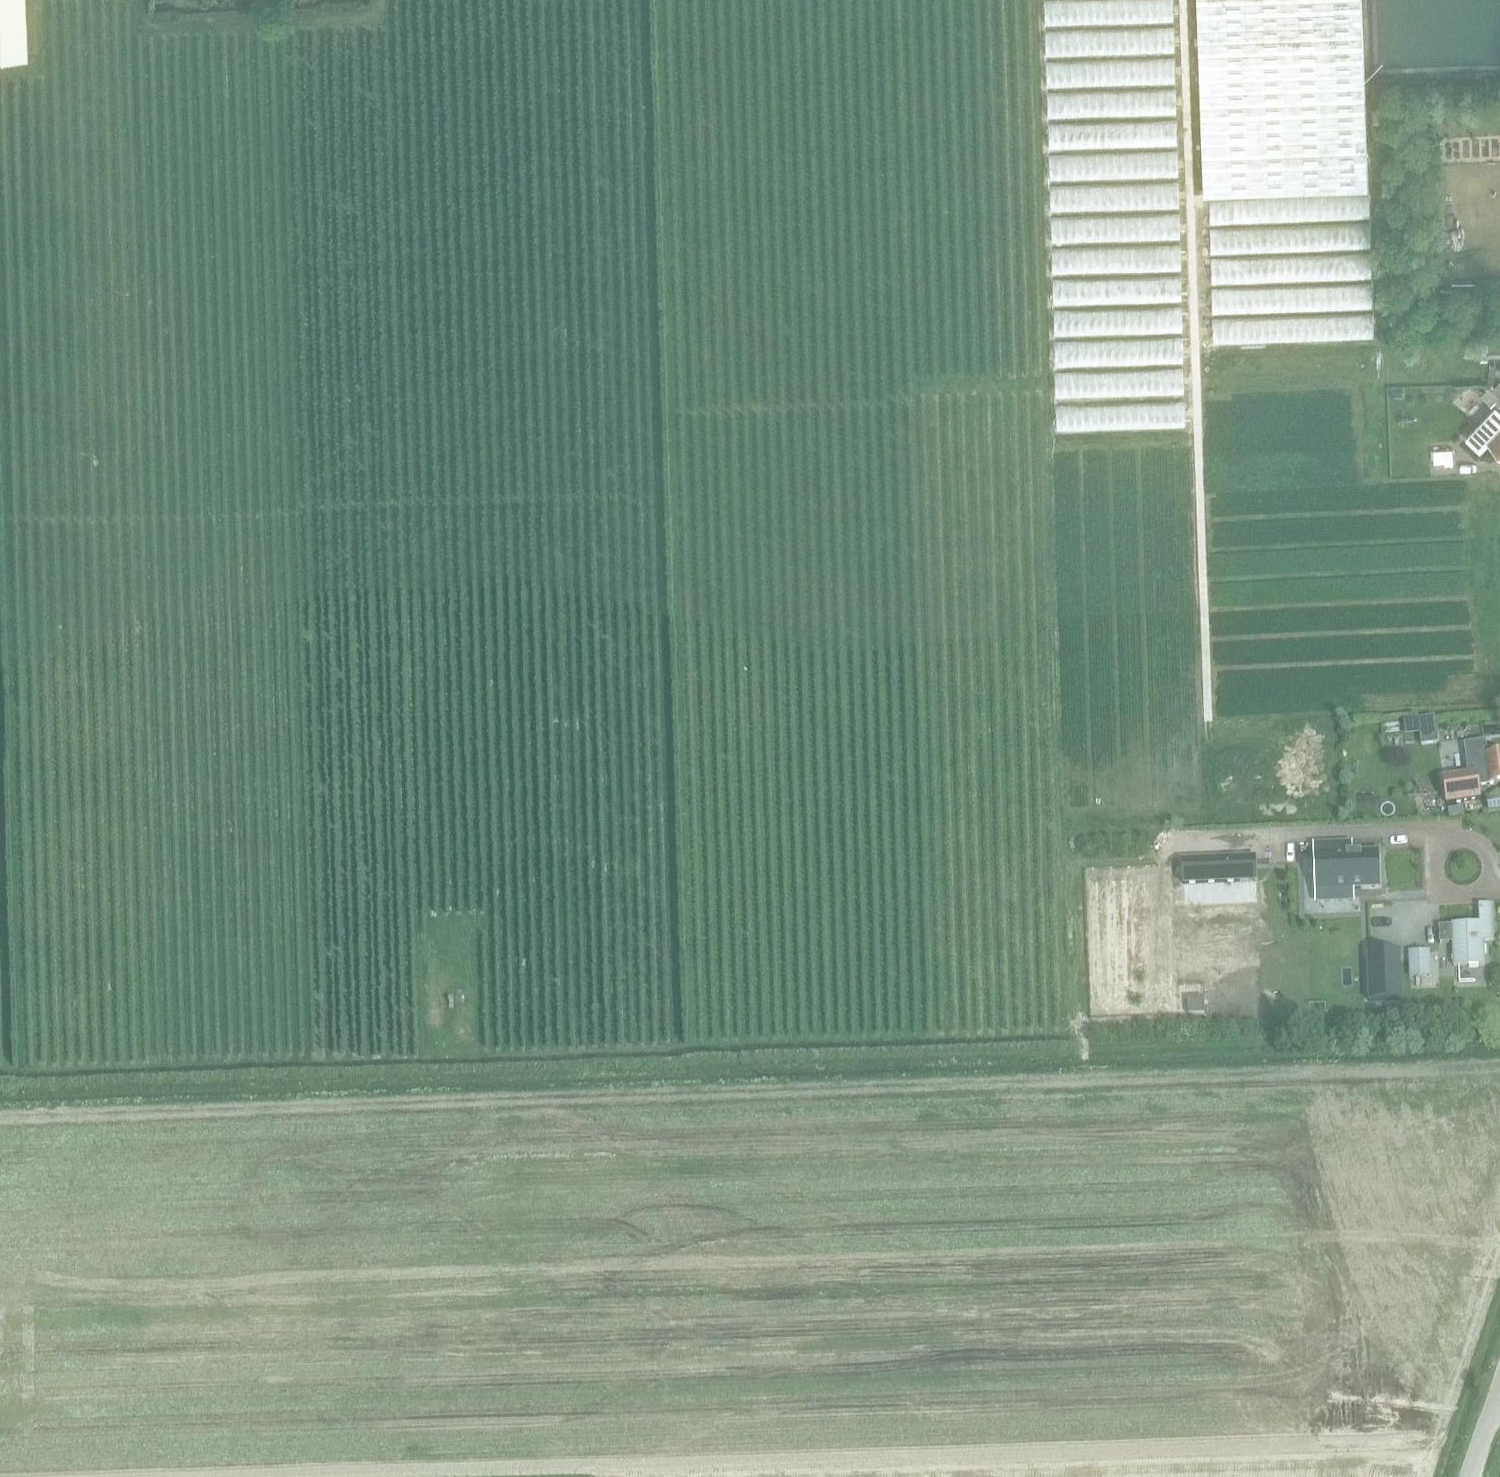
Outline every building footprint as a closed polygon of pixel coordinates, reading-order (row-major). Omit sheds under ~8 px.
[(28,16),(27,0),(0,0),(0,17),(28,16)] [(1190,227),(1368,220),(1359,0),(1181,0),(1190,227)] [(1377,244),(1217,245),(1218,270),(1377,269),(1377,244)] [(1369,274),(1216,278),(1217,302),(1369,298),(1369,274)] [(1308,305),(1218,307),(1219,331),(1380,328),(1380,313),(1352,314),(1352,317),(1333,317),(1333,308),(1308,309),(1308,305)] [(1499,402),(1499,382),(1499,381),(1494,386),(1491,383),(1469,405),(1479,415),(1495,400),(1498,404),(1499,402)] [(1499,454),(1499,412),(1497,408),(1485,422),(1497,432),(1487,443),(1499,454)] [(1380,718),(1380,731),(1413,730),(1413,716),(1380,718)] [(1486,755),(1484,742),(1465,745),(1469,775),(1443,779),(1446,804),(1479,799),(1477,786),(1499,783),(1499,753),(1486,755)] [(1488,814),(1499,812),(1499,795),(1486,797),(1488,814)] [(1342,843),(1314,844),(1316,891),(1381,888),(1380,852),(1342,854),(1342,843)] [(1183,859),(1184,883),(1238,881),(1237,857),(1183,859)] [(1246,917),(1292,918),(1293,893),(1247,891),(1246,917)] [(1456,966),(1483,964),(1482,935),(1491,934),(1489,907),(1480,908),(1481,924),(1436,927),(1436,940),(1454,939),(1456,966)] [(1401,1001),(1400,952),(1367,953),(1369,1002),(1401,1001)] [(1430,977),(1429,952),(1409,952),(1410,977),(1430,977)]
